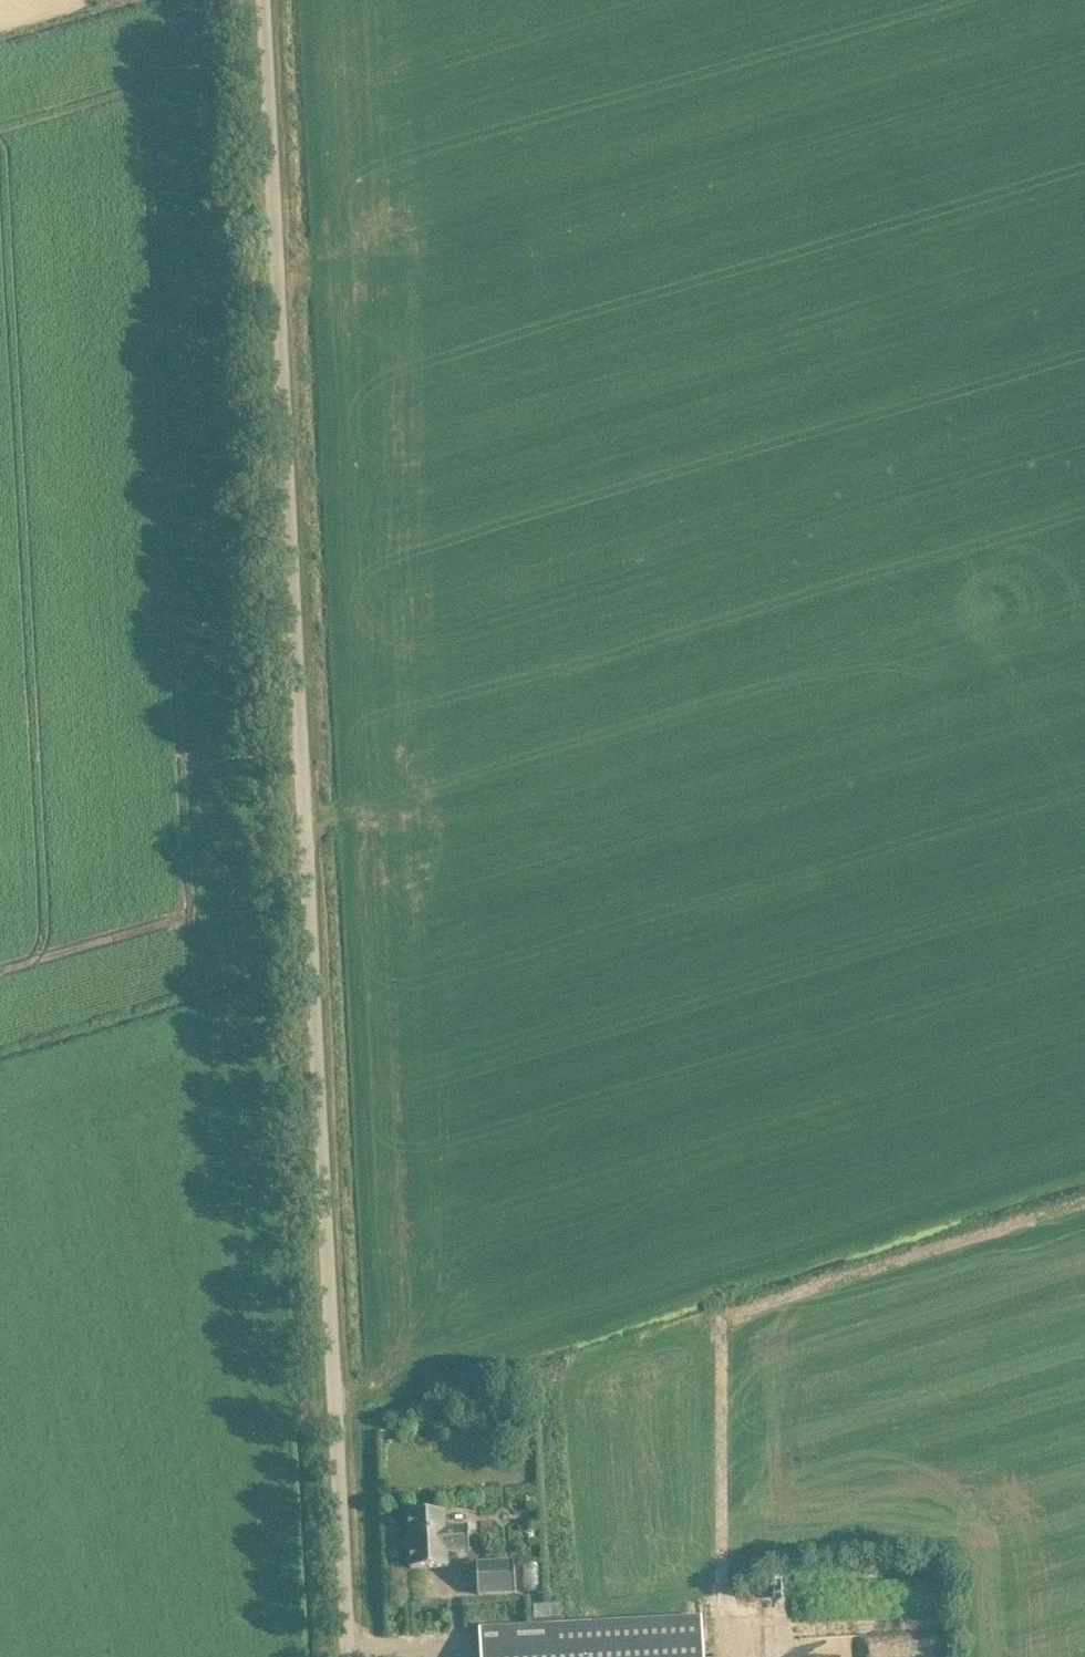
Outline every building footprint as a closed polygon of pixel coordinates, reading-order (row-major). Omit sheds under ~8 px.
[(418,1514),(407,1514),(410,1569),(448,1567),(447,1551),(469,1549),(468,1527),(446,1529),(445,1512),(433,1513),(433,1509),(418,1510),(418,1514)] [(478,1593),(515,1591),(513,1561),(477,1563),(478,1593)] [(544,1588),(542,1562),(525,1564),(528,1590),(544,1588)] [(502,1629),(480,1630),(481,1656),(704,1656),(702,1619),(502,1629)]
